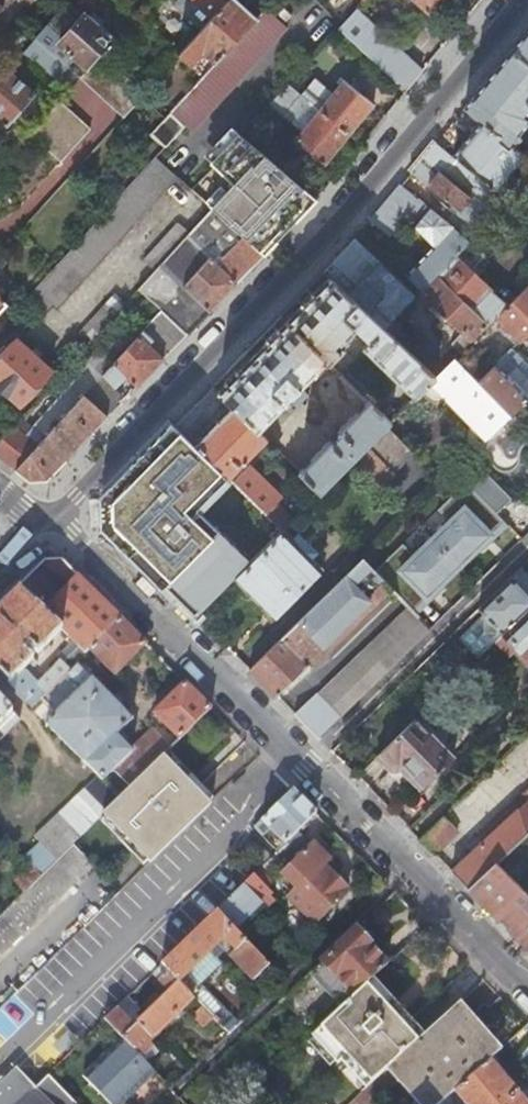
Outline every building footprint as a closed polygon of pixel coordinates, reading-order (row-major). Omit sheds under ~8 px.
[(3,9),(11,0),(0,0),(0,12),(3,9)] [(180,55),(189,64),(201,52),(214,63),(255,17),(237,0),(229,0),(214,17),(180,55)] [(214,17),(229,0),(195,0),(214,17)] [(431,16),(445,0),(413,0),(431,16)] [(184,96),(164,118),(150,133),(164,146),(168,149),(186,129),(192,134),(288,27),(265,6),(255,17),(214,63),(184,96)] [(355,10),(340,25),(338,28),(406,91),(423,71),(355,10)] [(46,24),(35,36),(66,65),(75,56),(88,69),(101,54),(115,39),(102,28),(95,25),(85,15),(63,39),(46,24)] [(35,36),(16,20),(3,35),(67,92),(80,78),(66,65),(35,36)] [(473,97),(490,111),(521,137),(527,143),(527,127),(525,124),(527,121),(527,30),(473,97)] [(88,69),(80,78),(124,116),(141,97),(144,94),(101,54),(88,69)] [(0,78),(0,122),(6,128),(35,95),(7,70),(0,78)] [(144,94),(141,97),(164,118),(184,96),(161,75),(144,94)] [(302,94),(320,109),(333,94),(316,79),(302,94)] [(320,109),(350,134),(375,104),(345,79),(333,94),(320,109)] [(288,83),(270,103),(303,131),(320,109),(302,94),(288,83)] [(88,130),(58,102),(28,135),(59,163),(88,130)] [(320,109),(303,131),(296,139),(325,164),(350,134),(320,109)] [(521,137),(490,111),(454,156),(495,190),(510,172),(514,167),(525,154),(514,145),(521,137)] [(222,189),(208,204),(212,208),(263,255),(309,207),(316,200),(241,135),(240,134),(227,149),(212,165),(213,166),(235,186),(228,194),(222,189)] [(527,150),(527,143),(521,137),(514,145),(525,154),(527,150)] [(471,241),(472,241),(479,233),(509,202),(495,190),(454,156),(436,142),(413,170),(457,209),(448,220),(453,225),(471,241)] [(154,157),(25,301),(43,318),(53,308),(58,311),(177,178),(154,157)] [(514,167),(510,172),(515,176),(519,171),(514,167)] [(431,206),(403,182),(371,219),(389,236),(403,221),(411,228),(431,206)] [(138,290),(161,311),(187,334),(263,255),(212,208),(189,234),(154,272),(138,290)] [(154,272),(189,234),(178,224),(143,262),(154,272)] [(438,276),(471,241),(453,225),(406,276),(423,293),(438,276)] [(415,295),(355,237),(324,270),(383,328),(412,298),(415,295)] [(495,316),(507,304),(472,269),(486,254),(472,241),(471,241),(438,276),(487,324),(495,316)] [(432,378),(434,378),(411,355),(383,328),(324,270),(281,314),(328,360),(332,364),(346,350),(342,345),(357,329),(370,341),(364,348),(414,397),(419,392),(432,378)] [(471,340),(487,324),(438,276),(423,293),(471,340)] [(527,283),(507,304),(495,316),(519,340),(527,332),(527,283)] [(80,333),(91,342),(125,304),(115,295),(80,333)] [(85,395),(108,416),(123,401),(101,380),(103,378),(116,390),(127,378),(136,387),(187,334),(161,311),(137,338),(85,395)] [(301,387),(328,360),(281,314),(213,385),(259,431),(272,418),(275,421),(282,422),(309,395),(301,387)] [(440,325),(435,330),(440,334),(444,330),(440,325)] [(0,443),(0,457),(16,469),(85,395),(137,338),(124,326),(27,436),(15,426),(0,443)] [(20,406),(52,371),(17,340),(8,349),(4,345),(0,349),(0,352),(3,355),(0,358),(0,388),(20,406)] [(496,363),(477,381),(508,413),(511,416),(527,399),(527,364),(523,359),(525,357),(517,350),(516,352),(512,348),(496,363)] [(508,413),(477,381),(454,357),(434,378),(432,378),(419,392),(426,398),(431,401),(436,402),(440,401),(443,398),(469,425),(467,431),(466,437),(467,443),(469,449),(472,453),(475,455),(484,457),(490,460),(501,470),(503,471),(507,471),(511,470),(514,467),(516,466),(517,462),(519,452),(521,447),(526,442),(505,421),(511,416),(508,413)] [(267,438),(259,431),(213,385),(176,424),(228,475),(257,503),(266,513),(282,497),(249,465),(239,475),(235,470),(267,438)] [(85,395),(16,469),(29,480),(47,480),(108,416),(85,395)] [(386,425),(390,421),(383,414),(369,401),(339,431),(341,433),(333,441),(331,439),(299,470),(320,491),(357,454),(366,445),(386,425)] [(390,421),(399,412),(392,406),(383,414),(390,421)] [(228,475),(176,424),(163,438),(179,454),(154,479),(186,510),(211,486),(214,489),(228,475)] [(409,449),(386,425),(366,445),(383,462),(389,469),(409,449)] [(383,462),(366,445),(357,454),(374,472),(383,462)] [(186,510),(154,479),(142,467),(120,488),(133,500),(129,505),(160,537),(176,521),(187,531),(197,521),(186,510)] [(407,607),(415,615),(417,613),(414,609),(502,523),(506,527),(508,525),(496,512),(511,498),(488,474),(482,474),(480,474),(476,475),(473,477),(467,483),(466,482),(438,510),(450,522),(414,556),(402,544),(374,572),(385,583),(407,607)] [(282,529),(266,513),(257,503),(241,520),(266,545),(282,529)] [(292,537),(283,528),(282,529),(266,545),(244,567),(237,574),(276,615),(319,574),(318,572),(319,569),(319,566),(318,564),(311,557),(317,551),(298,532),(292,537)] [(230,553),(181,600),(196,615),(237,574),(244,567),(230,553)] [(121,618),(62,560),(46,560),(0,607),(0,672),(33,707),(42,697),(70,669),(61,660),(38,683),(24,669),(29,664),(33,668),(38,664),(33,659),(34,658),(25,649),(30,645),(38,653),(62,630),(86,653),(90,650),(121,618)] [(366,563),(362,560),(282,638),(306,662),(385,583),(374,572),(366,563)] [(459,636),(477,655),(502,631),(503,632),(527,608),(527,594),(523,589),(527,583),(527,574),(520,566),(478,606),(483,612),(459,636)] [(318,738),(429,629),(415,615),(407,607),(319,693),(317,691),(294,713),(318,738)] [(503,632),(494,640),(498,645),(507,636),(526,657),(527,655),(527,608),(503,632)] [(114,674),(145,643),(121,618),(90,650),(114,674)] [(306,662),(282,638),(250,669),(276,695),(307,664),(306,662)] [(48,722),(86,762),(107,742),(96,731),(100,728),(99,726),(100,725),(84,709),(103,689),(102,687),(77,662),(70,669),(42,697),(57,713),(48,722)] [(179,740),(211,709),(185,683),(153,713),(179,740)] [(130,787),(163,755),(165,753),(148,735),(131,750),(117,734),(132,719),(121,706),(123,704),(104,685),(102,687),(103,689),(84,709),(100,725),(99,726),(100,728),(96,731),(107,742),(86,762),(103,780),(114,770),(130,787)] [(0,698),(0,731),(6,736),(21,720),(0,698)] [(419,713),(376,755),(414,794),(453,756),(429,732),(434,728),(419,713)] [(150,861),(210,803),(163,755),(130,787),(120,797),(119,798),(108,809),(106,811),(103,814),(150,861)] [(87,787),(108,809),(119,798),(98,776),(87,787)] [(297,829),(314,812),(290,788),(251,826),(256,831),(264,824),(283,843),(297,829)] [(93,824),(103,814),(106,811),(85,789),(71,802),(93,824)] [(468,887),(496,861),(527,831),(527,790),(468,846),(472,851),(451,871),(468,887)] [(73,843),(91,825),(70,804),(35,837),(57,859),(73,843)] [(443,814),(418,838),(431,850),(456,828),(443,814)] [(311,844),(297,829),(283,843),(275,850),(273,853),(287,868),(282,873),(297,889),(289,897),(313,922),(343,893),(344,894),(346,892),(346,887),(331,873),(327,873),(322,867),(329,860),(328,852),(321,845),(315,845),(312,843),(311,844)] [(93,864),(73,843),(57,859),(0,915),(0,955),(93,864)] [(27,861),(34,867),(39,861),(33,855),(27,861)] [(527,947),(527,893),(496,861),(468,887),(527,947)] [(240,920),(268,893),(271,891),(266,887),(260,880),(265,875),(258,867),(216,908),(246,939),(252,933),(240,920)] [(260,880),(266,887),(271,882),(265,875),(260,880)] [(253,980),(270,964),(246,939),(216,908),(160,963),(167,971),(178,981),(223,937),(235,950),(229,956),(253,980)] [(341,1006),(368,981),(387,963),(368,944),(370,942),(356,927),(309,973),(341,1006)] [(216,1005),(232,993),(213,969),(198,980),(216,1005)] [(192,996),(178,981),(167,971),(159,979),(168,989),(136,1021),(137,1022),(134,1025),(115,1006),(104,1018),(122,1036),(141,1056),(152,1044),(149,1040),(192,996)] [(371,1082),(391,1064),(425,1033),(397,1003),(392,1007),(368,981),(341,1006),(310,1035),(336,1064),(346,1055),(371,1082)] [(0,1009),(0,1045),(34,1010),(16,993),(0,1009)] [(204,1026),(213,1017),(202,1006),(192,1015),(204,1026)] [(430,1103),(440,1103),(455,1091),(491,1059),(499,1051),(454,1006),(425,1033),(391,1064),(430,1103)] [(155,1071),(141,1056),(122,1036),(83,1074),(111,1103),(121,1103),(155,1071)] [(515,1056),(527,1070),(527,1044),(515,1056)] [(491,1059),(455,1091),(466,1103),(527,1103),(527,1102),(491,1059)] [(35,1084),(17,1066),(0,1082),(0,1103),(54,1103),(35,1084)]
